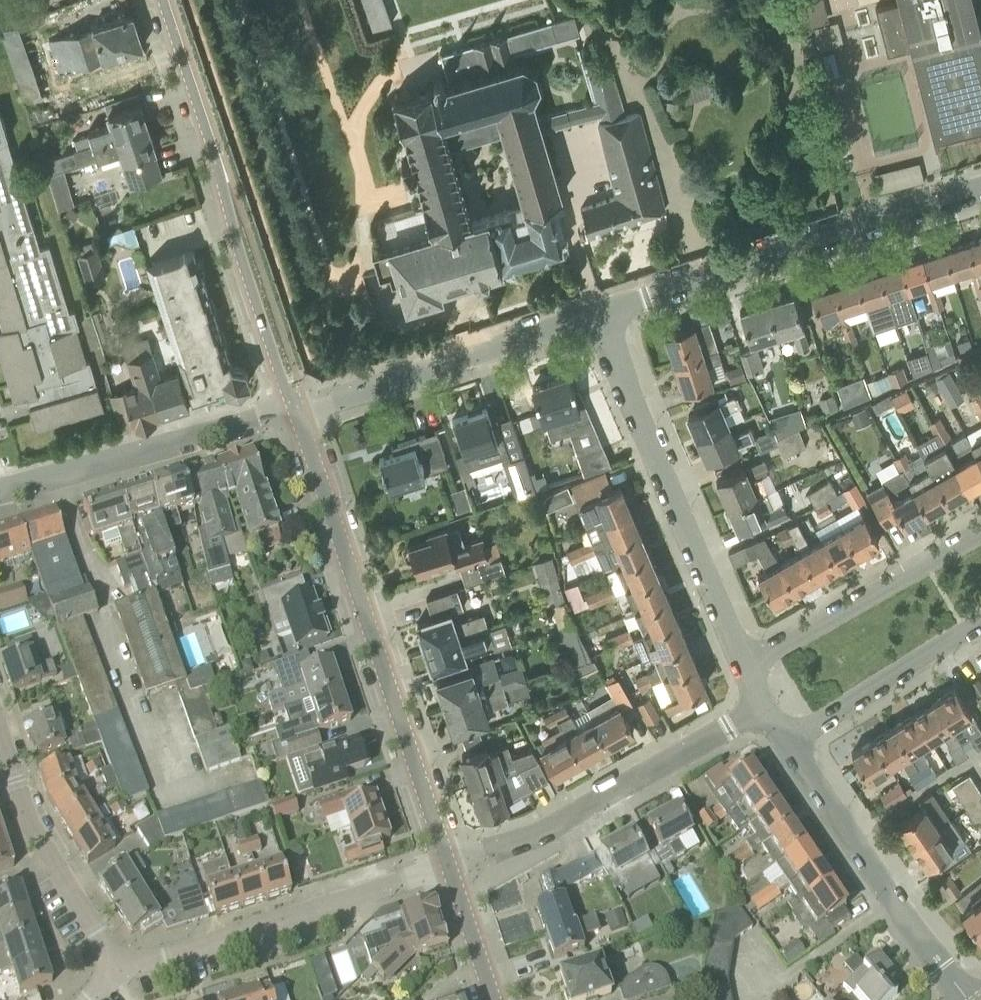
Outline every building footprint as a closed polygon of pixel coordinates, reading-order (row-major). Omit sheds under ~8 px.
[(384,0),(363,0),(372,29),(392,22),(384,0)] [(829,21),(824,0),(794,0),(801,28),(829,21)] [(901,9),(875,16),(887,62),(911,56),(934,142),(938,141),(937,134),(963,128),(980,123),(980,30),(978,17),(973,0),(898,0),(901,9)] [(113,20),(106,22),(92,27),(48,40),(58,75),(117,54),(142,46),(141,43),(144,42),(141,33),(139,34),(137,30),(136,26),(139,25),(136,17),(133,18),(132,14),(113,20)] [(442,286),(475,277),(478,281),(488,278),(489,271),(504,267),(503,265),(563,247),(550,204),(562,200),(542,131),(597,116),(616,196),(581,208),(587,234),(665,210),(640,109),(625,113),(607,50),(580,57),(594,103),(539,117),(533,96),(540,82),(535,67),(521,60),(515,62),(512,53),(571,36),(579,33),(575,14),(565,16),(565,15),(444,52),(453,83),(446,85),(445,81),(439,83),(440,87),(416,94),(413,91),(407,93),(405,97),(398,99),(409,134),(413,133),(420,157),(407,161),(411,176),(419,174),(426,198),(423,199),(425,208),(375,222),(382,246),(375,249),(380,271),(391,268),(392,276),(396,275),(406,305),(444,294),(442,286)] [(24,99),(41,94),(19,24),(1,30),(24,99)] [(682,83),(687,101),(711,94),(707,76),(682,83)] [(668,99),(667,108),(678,110),(679,100),(668,99)] [(89,134),(92,144),(147,126),(140,103),(107,114),(110,124),(88,131),(89,134)] [(16,401),(26,398),(35,428),(103,408),(89,360),(86,361),(76,328),(79,327),(74,310),(69,311),(49,244),(40,247),(7,138),(8,138),(0,111),(0,316),(4,330),(0,332),(0,349),(16,401)] [(119,151),(122,160),(130,184),(161,174),(153,150),(155,150),(147,126),(92,144),(78,149),(73,150),(43,161),(48,174),(58,209),(71,205),(61,170),(78,164),(119,151)] [(92,144),(89,134),(75,139),(78,149),(92,144)] [(919,162),(874,173),(879,193),(924,181),(919,162)] [(70,206),(60,218),(69,226),(79,213),(70,206)] [(116,242),(124,245),(130,247),(140,244),(134,226),(122,229),(103,236),(105,246),(116,242)] [(966,243),(975,268),(976,273),(972,274),(976,286),(980,284),(980,238),(966,243)] [(80,254),(77,255),(86,284),(106,279),(97,250),(93,251),(91,242),(78,246),(80,254)] [(975,268),(966,243),(945,250),(952,275),(975,268)] [(179,358),(194,403),(219,395),(218,392),(226,389),(240,392),(249,381),(245,368),(229,365),(222,343),(227,342),(223,328),(220,329),(213,310),(216,309),(212,296),(209,297),(202,273),(205,273),(200,259),(196,260),(193,250),(146,265),(177,359),(179,358)] [(930,282),(952,275),(945,250),(922,258),(930,282)] [(908,290),(930,282),(922,258),(900,265),(908,290)] [(908,290),(900,265),(878,272),(887,301),(895,323),(917,316),(910,296),(908,290)] [(878,272),(856,279),(865,304),(868,303),(871,311),(885,306),(887,301),(878,272)] [(865,304),(856,279),(833,287),(847,328),(853,326),(851,321),(868,316),(865,304)] [(847,328),(833,287),(811,294),(819,319),(838,313),(843,329),(847,328)] [(932,301),(942,298),(939,288),(933,290),(929,291),(930,294),(932,301)] [(803,326),(793,294),(767,302),(777,335),(792,330),(799,351),(809,348),(802,327),(803,326)] [(945,307),(942,298),(932,301),(935,310),(945,307)] [(767,302),(740,311),(750,343),(777,335),(767,302)] [(157,318),(153,307),(140,311),(144,322),(157,318)] [(709,321),(705,322),(665,335),(675,363),(718,349),(709,321)] [(856,336),(853,326),(847,328),(843,329),(846,339),(850,337),(850,338),(856,336)] [(123,390),(135,427),(162,418),(161,416),(150,382),(148,382),(134,340),(136,340),(133,332),(121,336),(123,345),(122,345),(136,386),(123,390)] [(161,416),(189,407),(178,373),(160,378),(146,336),(136,340),(134,340),(148,382),(150,382),(161,416)] [(850,338),(853,347),(858,345),(856,336),(850,338)] [(969,337),(957,341),(960,351),(972,347),(969,337)] [(934,366),(941,364),(957,358),(954,351),(948,353),(945,343),(935,347),(928,349),(934,366)] [(675,363),(684,391),(712,382),(708,367),(723,362),(718,349),(675,363)] [(749,379),(766,374),(758,349),(742,354),(749,379)] [(912,374),(932,370),(928,350),(908,354),(912,374)] [(742,364),(727,369),(731,383),(746,378),(742,364)] [(893,385),(908,379),(902,367),(888,373),(893,385)] [(956,383),(949,371),(935,379),(939,386),(942,391),(956,383)] [(867,382),(871,394),(893,385),(888,373),(867,382)] [(551,433),(591,420),(582,397),(578,389),(575,390),(573,385),(571,386),(567,375),(533,386),(537,397),(534,398),(536,403),(538,402),(550,438),(552,438),(551,433)] [(844,405),(871,394),(867,382),(863,375),(836,386),(844,405)] [(937,391),(939,386),(935,379),(935,378),(924,384),(928,392),(933,393),(937,391)] [(915,404),(913,401),(907,388),(892,396),(899,409),(901,412),(915,404)] [(980,409),(980,393),(971,399),(978,411),(980,409)] [(715,397),(695,405),(698,411),(688,415),(698,437),(727,424),(723,413),(741,406),(736,394),(718,402),(715,397)] [(833,394),(819,398),(824,411),(837,407),(833,394)] [(877,413),(886,408),(880,399),(872,404),(877,413)] [(866,406),(851,413),(857,427),(872,421),(866,406)] [(806,424),(801,407),(792,410),(798,428),(806,424)] [(486,408),(452,419),(469,468),(509,455),(497,421),(491,423),(486,408)] [(929,422),(936,435),(947,428),(941,416),(929,422)] [(717,455),(719,460),(739,452),(737,446),(755,438),(750,427),(732,435),(727,424),(698,437),(707,459),(717,455)] [(968,487),(980,479),(980,461),(971,442),(966,434),(954,440),(947,428),(936,435),(940,442),(943,447),(946,446),(968,487)] [(779,444),(783,455),(806,446),(799,429),(778,437),(781,443),(779,444)] [(425,477),(424,474),(448,465),(436,431),(397,443),(400,451),(379,457),(390,489),(425,477)] [(775,431),(755,439),(760,451),(779,444),(781,443),(778,437),(778,438),(775,431)] [(971,442),(980,461),(980,437),(971,442)] [(921,452),(930,468),(947,498),(968,487),(946,446),(943,447),(940,442),(921,452)] [(611,465),(603,446),(601,446),(577,454),(584,473),(611,465)] [(926,510),(947,498),(930,468),(920,473),(914,462),(912,463),(906,451),(894,458),(900,471),(903,469),(926,510)] [(253,452),(251,452),(216,464),(226,494),(227,498),(236,495),(250,540),(252,539),(256,553),(281,546),(276,531),(278,530),(263,486),(264,486),(253,452)] [(535,489),(524,456),(504,462),(516,496),(535,489)] [(741,470),(717,480),(729,509),(766,493),(777,488),(764,459),(741,469),(741,470)] [(226,494),(216,464),(199,469),(222,538),(224,549),(225,554),(227,561),(248,556),(238,522),(231,524),(222,495),(226,494)] [(227,561),(225,554),(224,549),(222,538),(199,469),(182,475),(193,507),(198,506),(206,531),(199,533),(208,577),(229,570),(227,561)] [(901,515),(905,522),(926,510),(903,469),(900,471),(882,481),(882,482),(866,491),(886,524),(901,515)] [(629,508),(620,486),(613,489),(606,471),(572,485),(578,499),(575,500),(586,527),(629,508)] [(166,480),(176,513),(193,507),(182,475),(166,480)] [(181,528),(176,513),(166,480),(150,485),(166,533),(181,528)] [(816,506),(826,500),(838,493),(830,480),(808,493),(816,506)] [(849,498),(854,507),(865,501),(856,483),(838,493),(826,500),(832,508),(849,498)] [(180,579),(166,533),(150,485),(120,495),(154,597),(156,596),(156,595),(163,593),(160,585),(180,579)] [(455,512),(470,507),(464,486),(449,491),(455,512)] [(552,505),(571,497),(566,486),(547,494),(549,497),(552,505)] [(773,508),(766,493),(729,509),(726,512),(729,520),(734,520),(738,530),(752,523),(755,529),(788,515),(783,503),(773,508)] [(115,564),(116,565),(124,589),(130,587),(136,602),(154,597),(120,495),(83,507),(89,523),(83,525),(87,538),(93,537),(94,540),(103,537),(104,541),(115,537),(114,534),(117,533),(124,555),(119,556),(121,562),(115,564)] [(832,508),(826,500),(816,506),(821,515),(833,509),(832,508)] [(595,549),(639,531),(629,508),(586,527),(585,528),(590,540),(579,545),(584,558),(597,553),(595,549)] [(83,620),(99,615),(90,590),(89,590),(83,592),(79,580),(56,511),(21,522),(31,554),(58,628),(83,620)] [(857,554),(879,542),(864,515),(842,527),(857,554)] [(12,561),(31,554),(21,522),(0,529),(0,564),(12,561)] [(815,578),(836,566),(821,539),(810,545),(798,522),(789,527),(795,540),(800,551),(815,578)] [(487,555),(481,537),(464,543),(458,523),(428,534),(429,537),(408,545),(409,546),(403,552),(406,559),(413,560),(418,574),(455,561),(457,565),(459,564),(467,585),(489,577),(482,556),(487,555)] [(795,540),(789,527),(788,525),(778,529),(784,544),(795,540)] [(821,539),(836,566),(857,554),(842,527),(821,539)] [(648,553),(639,531),(595,549),(597,553),(605,572),(616,567),(648,553)] [(764,537),(745,545),(750,557),(757,554),(767,570),(758,575),(773,602),(794,590),(779,563),(764,537)] [(584,558),(579,545),(567,550),(572,563),(584,558)] [(779,563),(794,590),(815,578),(800,551),(779,563)] [(625,589),(658,575),(648,553),(616,567),(625,589)] [(667,597),(658,575),(625,589),(635,611),(667,597)] [(563,601),(565,601),(557,576),(542,581),(549,606),(551,605),(552,606),(563,602),(563,601)] [(79,580),(83,592),(89,590),(85,578),(79,580)] [(261,594),(272,625),(277,640),(292,635),(297,649),(328,638),(327,635),(330,634),(326,623),(323,624),(322,621),(323,621),(323,619),(321,619),(319,613),(320,612),(320,611),(319,611),(313,594),(308,595),(302,580),(261,594)] [(598,590),(603,602),(616,597),(611,584),(598,590)] [(22,586),(0,593),(0,612),(28,603),(22,586)] [(426,649),(488,628),(483,612),(482,612),(455,621),(451,611),(463,607),(457,588),(426,598),(432,617),(417,622),(419,627),(419,629),(417,629),(420,638),(422,639),(426,649)] [(598,590),(585,595),(589,604),(591,607),(603,602),(598,590)] [(142,698),(176,686),(180,698),(191,694),(185,678),(156,596),(154,597),(136,602),(113,610),(142,698)] [(677,619),(667,597),(635,611),(644,633),(677,619)] [(571,623),(563,602),(552,606),(559,627),(571,623)] [(165,621),(171,637),(177,634),(172,618),(165,621)] [(633,638),(634,641),(642,660),(654,655),(686,641),(677,619),(644,633),(633,638)] [(87,631),(83,620),(58,628),(62,641),(87,631)] [(560,643),(580,636),(574,622),(556,630),(560,643)] [(433,670),(465,659),(463,652),(492,642),(488,628),(426,649),(429,658),(427,660),(430,669),(432,668),(433,670)] [(633,638),(630,629),(617,633),(622,646),(634,641),(633,638)] [(62,641),(67,651),(91,642),(87,631),(62,641)] [(622,646),(617,633),(604,638),(609,651),(622,646)] [(52,663),(40,667),(34,651),(30,638),(7,646),(11,660),(3,662),(13,692),(41,683),(41,682),(57,676),(52,663)] [(653,681),(655,680),(695,663),(686,641),(654,655),(658,667),(647,671),(648,672),(635,677),(640,689),(654,684),(653,681)] [(67,651),(71,662),(95,653),(91,642),(67,651)] [(73,667),(75,673),(99,664),(95,653),(71,662),(73,667)] [(270,663),(267,653),(258,656),(261,666),(270,663)] [(341,692),(332,664),(306,672),(301,656),(273,666),(282,693),(273,695),(268,701),(273,715),(285,711),(284,710),(289,709),(315,701),(341,692)] [(469,670),(437,681),(439,687),(437,688),(440,697),(442,696),(446,706),(524,678),(520,665),(494,673),(489,658),(467,665),(469,670)] [(599,669),(593,659),(571,666),(576,679),(599,669)] [(255,673),(250,661),(239,665),(240,666),(243,676),(255,673)] [(655,680),(668,712),(687,704),(683,695),(705,686),(695,663),(655,680)] [(78,681),(79,684),(104,675),(99,664),(75,673),(78,681)] [(78,681),(75,673),(73,667),(61,671),(65,685),(78,681)] [(79,684),(83,695),(108,685),(104,675),(79,684)] [(968,684),(975,696),(980,693),(980,680),(979,677),(968,684)] [(529,693),(526,679),(525,678),(524,678),(446,706),(454,730),(487,719),(484,709),(508,701),(508,700),(529,693)] [(606,684),(619,707),(593,721),(593,720),(607,746),(633,731),(620,708),(631,702),(617,678),(606,684)] [(83,695),(88,705),(112,696),(108,685),(83,695)] [(220,685),(216,686),(203,690),(206,699),(223,694),(220,685)] [(977,723),(955,687),(934,701),(956,736),(957,735),(977,723)] [(203,690),(191,694),(180,698),(184,709),(206,701),(206,699),(203,690)] [(284,710),(285,711),(293,739),(279,743),(279,744),(271,746),(276,762),(308,752),(318,748),(321,747),(317,733),(351,722),(350,718),(353,716),(350,708),(346,708),(341,692),(315,701),(289,709),(284,710)] [(88,705),(92,716),(116,707),(112,696),(88,705)] [(659,716),(649,698),(638,704),(648,723),(659,716)] [(206,701),(184,709),(188,719),(210,712),(206,701)] [(914,713),(930,739),(942,732),(960,760),(969,755),(960,742),(961,741),(957,735),(956,736),(934,701),(914,713)] [(86,749),(81,734),(62,740),(50,703),(31,710),(34,722),(24,726),(30,743),(34,741),(39,756),(64,748),(64,747),(70,745),(73,753),(86,749)] [(567,735),(567,736),(582,760),(607,746),(593,720),(579,728),(571,714),(570,714),(565,705),(554,711),(559,720),(567,735)] [(96,726),(95,726),(95,727),(120,718),(116,707),(92,716),(96,726)] [(559,720),(554,711),(543,716),(549,725),(559,720)] [(214,723),(213,721),(210,712),(188,719),(192,730),(214,723)] [(929,761),(920,746),(930,739),(914,713),(893,726),(928,782),(937,776),(928,762),(929,761)] [(99,738),(124,729),(120,718),(95,727),(99,738)] [(214,723),(192,730),(195,741),(218,733),(214,723)] [(889,765),(890,765),(896,775),(907,768),(911,773),(909,775),(917,789),(928,782),(893,726),(872,739),(889,765)] [(124,729),(99,738),(102,744),(104,749),(128,740),(124,729)] [(241,761),(234,742),(230,729),(218,733),(222,744),(230,765),(241,761)] [(961,741),(960,742),(969,755),(980,747),(980,729),(961,741)] [(479,730),(461,736),(465,748),(483,742),(479,730)] [(199,752),(211,748),(222,744),(218,733),(195,741),(199,752)] [(541,750),(556,775),(582,760),(567,736),(541,750)] [(868,778),(889,765),(872,739),(852,752),(868,778)] [(104,749),(108,760),(132,750),(128,740),(104,749)] [(218,769),(230,765),(222,744),(211,748),(218,769)] [(320,755),(305,760),(308,769),(307,770),(315,792),(347,781),(345,774),(366,767),(358,744),(337,751),(336,748),(319,753),(320,755)] [(487,746),(462,755),(472,785),(501,775),(513,771),(514,772),(519,770),(538,760),(533,750),(511,757),(507,745),(488,752),(487,746)] [(207,773),(218,769),(211,748),(199,752),(207,773)] [(108,760),(112,769),(112,771),(136,761),(132,750),(108,760)] [(523,778),(517,782),(514,772),(513,771),(501,775),(472,785),(482,816),(507,808),(505,803),(548,780),(538,760),(519,770),(523,778)] [(112,771),(116,781),(141,772),(136,761),(112,771)] [(750,768),(744,772),(737,762),(725,771),(722,767),(705,779),(707,782),(706,783),(715,795),(722,790),(730,800),(720,807),(725,815),(735,808),(764,788),(750,768)] [(69,763),(39,772),(47,798),(76,785),(69,763)] [(101,773),(103,772),(99,763),(86,769),(90,778),(101,774),(101,773)] [(844,772),(849,781),(855,776),(850,768),(844,772)] [(112,769),(103,772),(101,773),(101,774),(108,791),(118,786),(116,781),(112,771),(112,769)] [(116,781),(118,786),(120,792),(145,783),(141,772),(116,781)] [(952,785),(959,795),(977,784),(970,774),(952,785)] [(907,793),(901,782),(880,795),(887,806),(907,793)] [(128,802),(149,794),(145,783),(120,792),(122,796),(128,802)] [(256,810),(268,806),(260,783),(248,787),(256,810)] [(959,795),(965,805),(980,796),(980,791),(977,784),(959,795)] [(47,798),(61,820),(88,804),(76,785),(47,798)] [(256,810),(248,787),(237,790),(245,814),(256,810)] [(741,818),(732,824),(739,835),(749,828),(748,828),(777,808),(764,788),(735,808),(741,818)] [(245,814),(237,790),(225,794),(233,818),(245,814)] [(366,800),(362,790),(338,799),(337,796),(316,803),(323,822),(345,814),(350,829),(383,818),(376,797),(366,800)] [(924,806),(899,824),(914,845),(951,819),(932,791),(920,800),(924,806)] [(233,818),(225,794),(214,798),(222,822),(233,818)] [(965,805),(972,816),(980,810),(980,796),(965,805)] [(222,822),(214,798),(202,802),(210,826),(222,822)] [(276,806),(280,820),(301,813),(297,799),(276,806)] [(127,811),(121,802),(109,809),(114,818),(127,811)] [(210,826),(202,802),(191,806),(199,829),(210,826)] [(74,842),(101,826),(88,804),(61,820),(74,842)] [(191,806),(180,809),(188,833),(199,829),(191,806)] [(678,844),(693,835),(678,808),(674,810),(672,806),(660,813),(662,817),(648,825),(661,849),(653,854),(660,867),(664,873),(668,880),(674,875),(674,873),(670,865),(685,856),(678,844)] [(725,815),(720,807),(709,815),(716,826),(727,818),(725,815)] [(753,854),(762,849),(792,828),(777,808),(748,828),(749,828),(756,839),(746,845),(747,847),(736,854),(743,865),(755,857),(753,854)] [(188,833),(180,809),(168,813),(176,837),(188,833)] [(972,816),(978,826),(980,824),(980,810),(972,816)] [(164,841),(165,841),(176,837),(168,813),(157,817),(157,818),(161,829),(164,841)] [(716,826),(709,815),(707,813),(701,817),(698,819),(708,833),(717,827),(716,826)] [(157,818),(154,819),(137,830),(144,840),(161,829),(157,818)] [(344,854),(348,865),(384,852),(380,842),(390,839),(383,818),(350,829),(357,849),(344,854)] [(951,819),(914,845),(928,866),(938,858),(944,866),(971,848),(951,819)] [(109,821),(101,826),(74,842),(88,865),(123,844),(109,821)] [(792,828),(762,849),(768,858),(763,862),(760,859),(741,872),(751,885),(763,877),(805,848),(792,828)] [(161,829),(144,840),(151,850),(164,841),(161,829)] [(615,893),(660,867),(653,854),(646,858),(632,834),(618,842),(615,838),(603,845),(605,849),(602,851),(615,874),(608,879),(615,893)] [(248,842),(252,855),(262,852),(258,839),(248,842)] [(14,868),(6,842),(0,844),(0,872),(14,868)] [(243,859),(252,855),(248,842),(238,845),(243,859)] [(302,858),(299,848),(287,852),(290,861),(302,858)] [(789,888),(818,868),(805,848),(763,877),(771,889),(763,894),(770,905),(782,897),(780,894),(789,888)] [(732,873),(743,865),(736,854),(725,862),(732,873)] [(562,893),(575,887),(602,872),(594,856),(591,857),(581,863),(557,875),(557,874),(540,879),(548,902),(537,906),(546,934),(576,924),(575,923),(573,924),(562,893)] [(111,877),(100,884),(112,905),(140,887),(134,877),(145,871),(136,857),(109,873),(111,877)] [(267,900),(292,892),(282,862),(257,870),(267,900)] [(789,888),(797,900),(788,906),(793,914),(803,907),(832,888),(818,868),(789,888)] [(257,870),(232,878),(241,908),(267,900),(257,870)] [(941,878),(947,888),(955,883),(948,873),(941,878)] [(207,886),(216,916),(241,908),(232,878),(207,886)] [(957,900),(965,907),(980,892),(980,878),(957,900)] [(955,883),(947,888),(953,897),(961,892),(955,883)] [(0,893),(0,920),(29,911),(21,887),(0,893)] [(144,936),(163,924),(140,887),(112,905),(131,936),(141,930),(144,936)] [(177,895),(187,926),(209,919),(199,888),(177,895)] [(815,940),(832,929),(833,932),(845,924),(838,913),(846,908),(832,888),(803,907),(816,927),(809,932),(815,940)] [(759,913),(770,905),(763,894),(752,901),(759,913)] [(962,910),(976,928),(973,931),(977,935),(980,933),(980,934),(980,933),(980,904),(977,899),(962,910)] [(434,902),(401,913),(404,922),(381,929),(383,933),(363,940),(372,967),(372,968),(396,945),(395,944),(409,939),(408,936),(441,925),(434,902)] [(738,907),(728,910),(744,935),(753,929),(738,907)] [(715,915),(713,925),(734,941),(744,935),(728,910),(715,915)] [(37,935),(29,911),(0,920),(0,947),(37,935)] [(622,912),(605,917),(610,934),(627,928),(622,912)] [(584,949),(580,938),(585,937),(584,936),(599,931),(596,923),(597,923),(595,918),(576,924),(546,934),(555,959),(584,949)] [(653,930),(647,918),(632,926),(639,938),(653,930)] [(419,956),(448,946),(441,925),(408,936),(409,939),(395,944),(396,945),(372,968),(389,986),(419,956)] [(734,941),(713,925),(708,947),(733,951),(734,941)] [(0,947),(0,973),(1,973),(12,969),(44,959),(37,935),(0,947)] [(806,955),(797,942),(779,954),(788,967),(806,955)] [(733,951),(708,947),(706,957),(731,961),(733,951)] [(849,999),(892,999),(897,995),(886,983),(895,975),(879,956),(865,967),(856,956),(845,966),(854,977),(843,986),(852,997),(849,999)] [(706,957),(704,968),(730,972),(731,961),(706,957)] [(12,969),(16,980),(20,994),(37,988),(53,983),(44,959),(12,969)] [(568,999),(598,999),(611,996),(600,962),(560,976),(568,999)] [(728,982),(730,972),(704,968),(702,980),(728,982)] [(671,989),(668,978),(665,974),(661,971),(656,969),(650,969),(646,969),(641,972),(622,986),(622,987),(620,989),(624,999),(640,999),(671,989)] [(728,982),(702,980),(705,997),(730,992),(728,982)] [(694,983),(673,989),(677,999),(685,999),(699,996),(694,983)] [(323,999),(324,999),(332,997),(337,995),(334,988),(321,993),(323,999)] [(270,990),(260,993),(259,990),(238,996),(239,999),(273,999),(270,990)]
